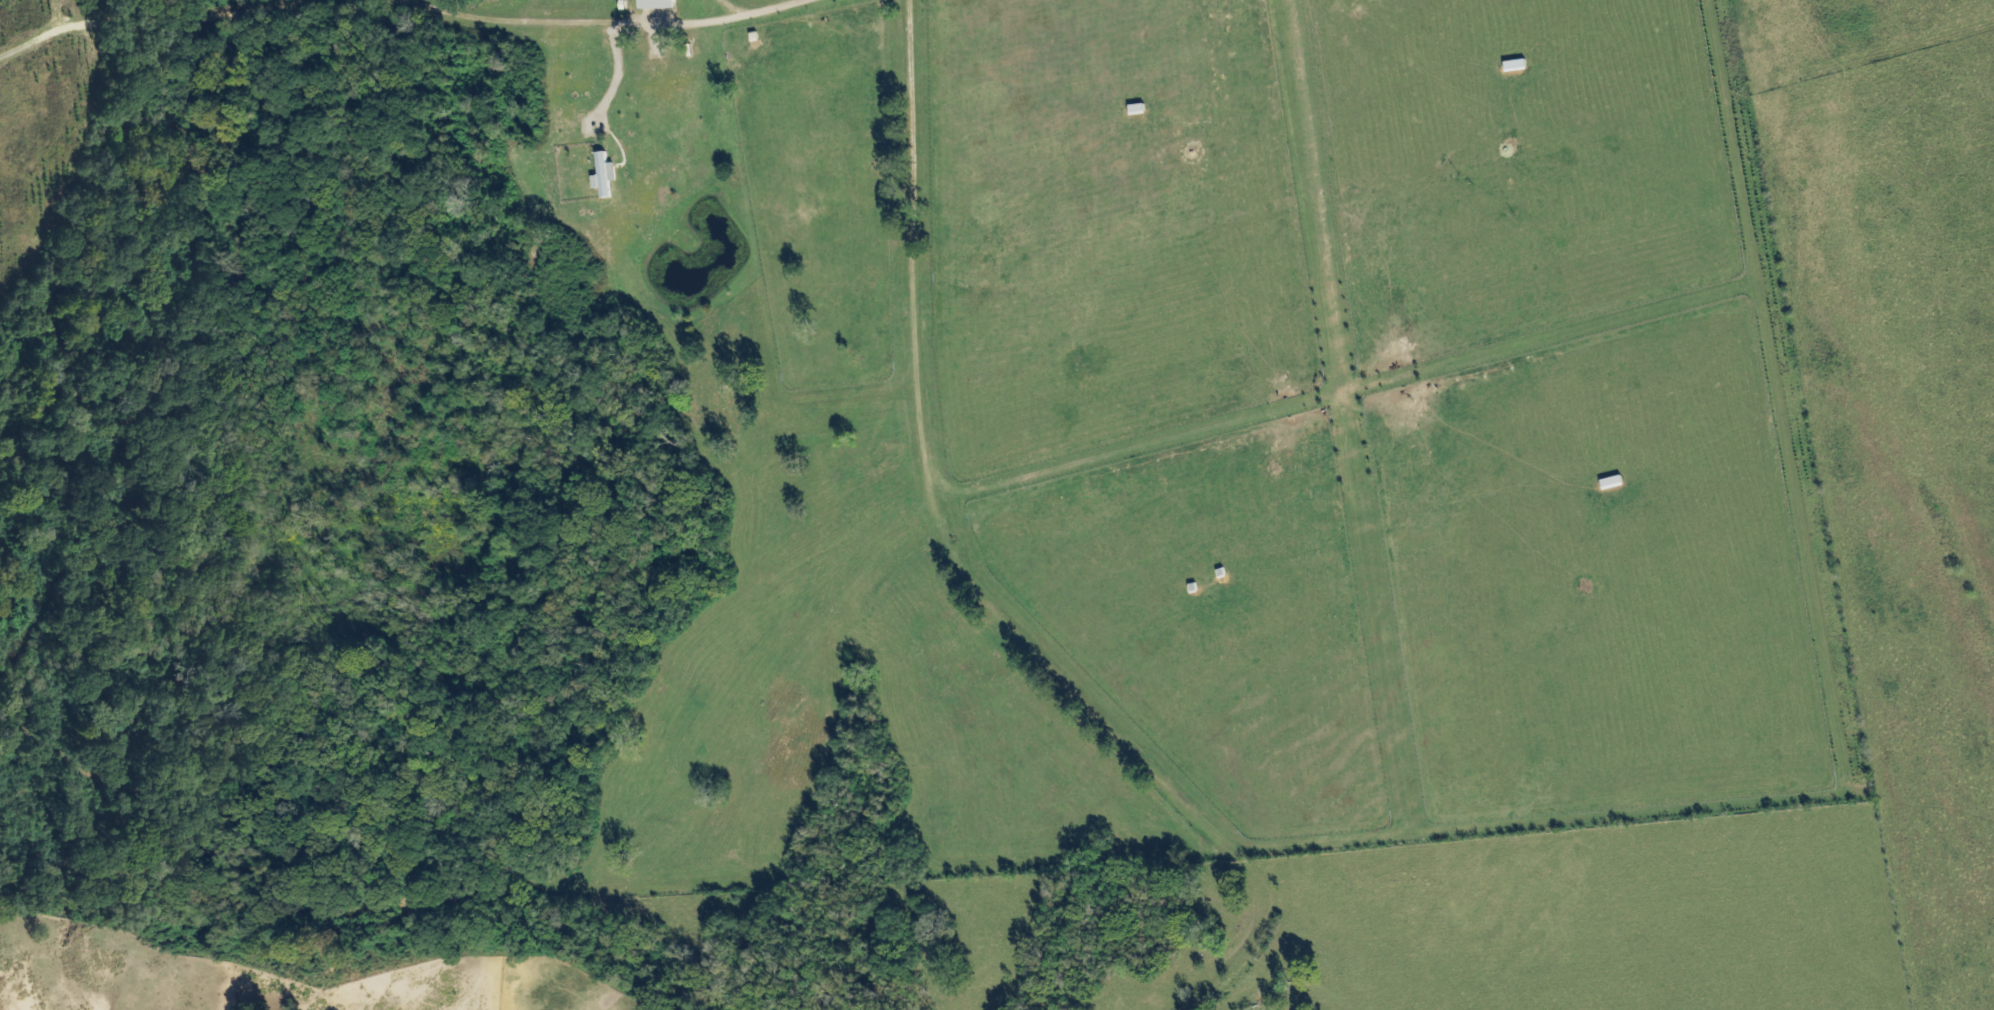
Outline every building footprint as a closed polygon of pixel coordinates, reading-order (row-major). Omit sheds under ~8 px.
[(679,9),(679,0),(643,0),(643,9),(679,9)] [(601,176),(595,176),(596,189),(603,189),(604,198),(614,197),(612,182),(619,181),(617,163),(610,164),(609,152),(599,153),(601,176)]
